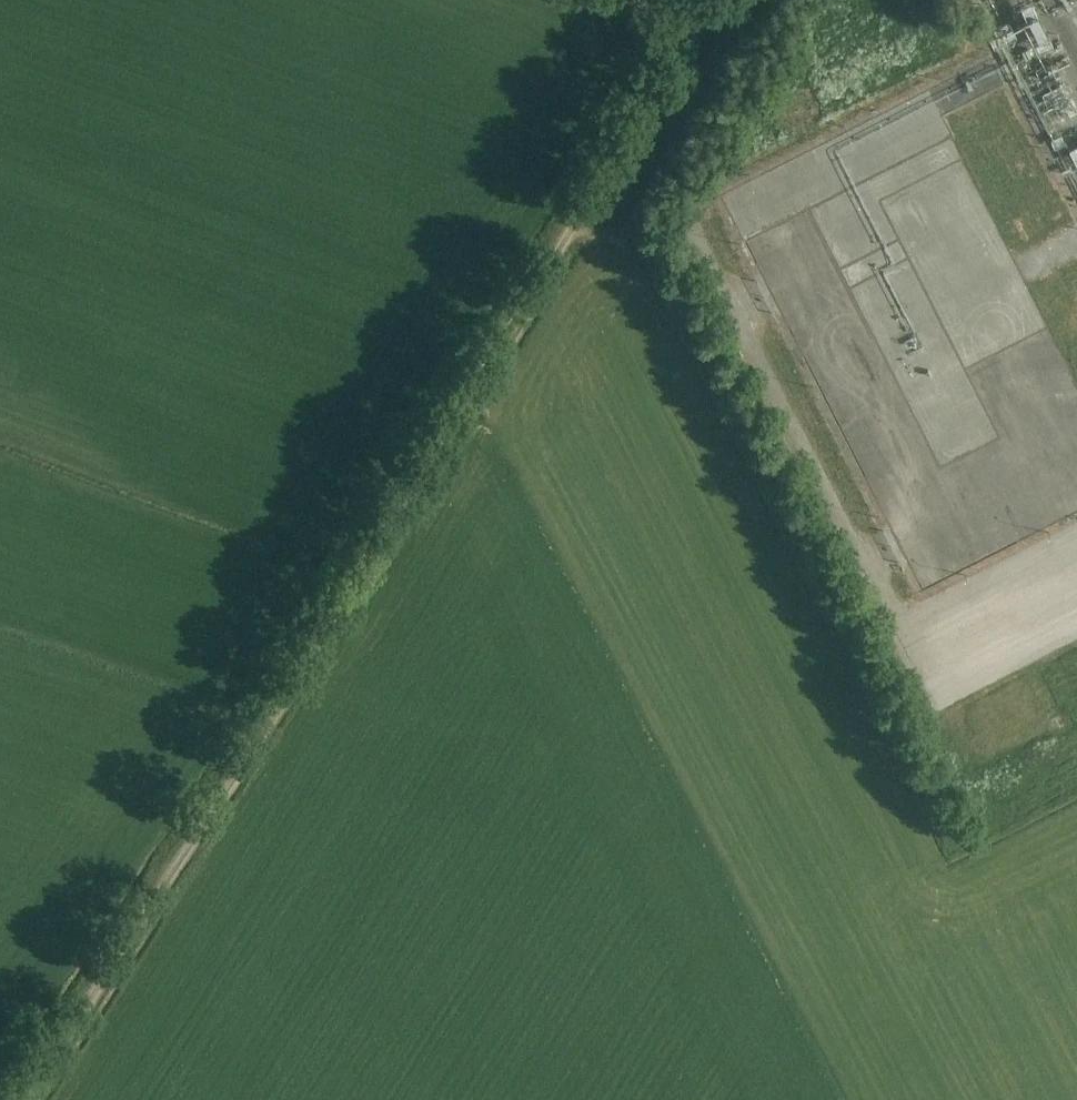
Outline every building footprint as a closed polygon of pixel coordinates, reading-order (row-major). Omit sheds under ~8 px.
[(1043,11),(1031,16),(1041,41),(1053,36),(1043,11)] [(958,143),(946,146),(951,165),(963,162),(958,143)] [(971,241),(919,258),(930,289),(946,284),(949,293),(984,281),(971,241)] [(854,285),(879,277),(874,261),(849,270),(854,285)]
